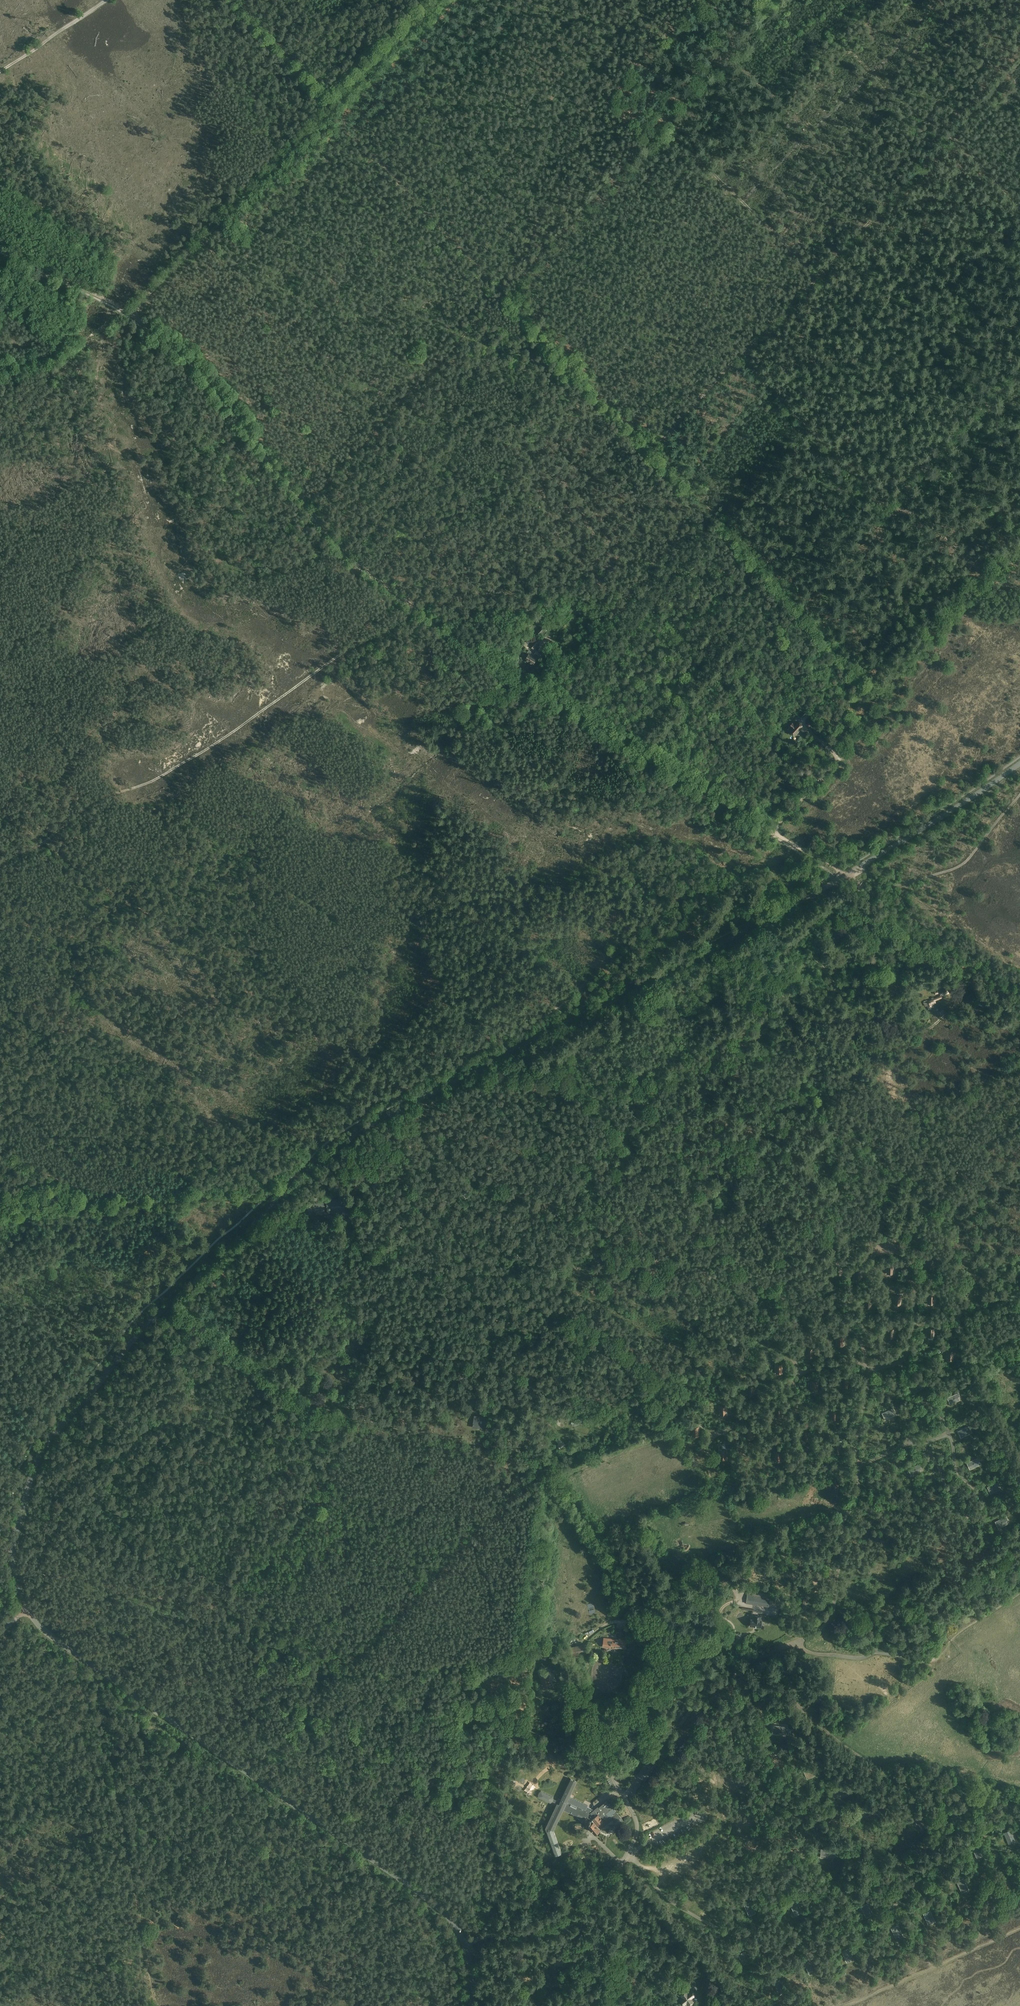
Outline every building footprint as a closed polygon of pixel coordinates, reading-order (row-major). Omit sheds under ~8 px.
[(534,649),(539,644),(537,643),(539,641),(537,639),(545,630),(541,626),(531,637),(534,640),(530,645),(534,649)] [(530,651),(525,660),(533,665),(538,656),(530,651)] [(808,713),(811,716),(816,712),(813,708),(808,713)] [(789,727),(790,727),(788,729),(790,731),(789,731),(793,736),(803,726),(799,721),(795,725),(793,723),(789,727)] [(942,997),(941,996),(948,993),(946,988),(937,991),(937,990),(934,991),(935,994),(939,993),(940,996),(934,998),(933,996),(931,997),(932,999),(927,1001),(927,1000),(926,1000),(926,1001),(924,1002),(925,1006),(927,1005),(928,1009),(931,1008),(930,1007),(933,1006),(932,1004),(935,1003),(934,1000),(942,997)] [(325,1206),(323,1206),(323,1203),(322,1203),(313,1204),(312,1204),(313,1207),(313,1209),(313,1212),(323,1211),(323,1208),(326,1208),(328,1208),(328,1206),(325,1206)] [(920,1386),(921,1385),(919,1382),(908,1387),(911,1394),(921,1389),(920,1386)] [(958,1397),(960,1396),(958,1393),(947,1398),(950,1405),(959,1401),(958,1397)] [(885,1420),(894,1416),(893,1412),(894,1411),(893,1408),(882,1413),(885,1420)] [(474,1421),(473,1427),(484,1429),(486,1418),(483,1417),(483,1418),(479,1417),(476,1416),(475,1421),(474,1421)] [(969,1426),(957,1431),(961,1438),(970,1433),(969,1430),(970,1429),(969,1426)] [(565,1444),(562,1441),(560,1438),(556,1441),(558,1443),(557,1445),(560,1448),(565,1444)] [(977,1462),(979,1461),(977,1458),(966,1463),(970,1470),(979,1465),(977,1462)] [(921,1467),(919,1464),(908,1469),(911,1476),(920,1471),(919,1468),(921,1467)] [(990,1494),(1000,1490),(998,1486),(1000,1485),(998,1482),(987,1487),(990,1494)] [(1007,1524),(1006,1521),(1008,1520),(1006,1517),(995,1522),(998,1529),(1007,1524)] [(747,1593),(746,1603),(768,1607),(770,1597),(747,1593)] [(761,1626),(762,1622),(761,1622),(762,1620),(761,1620),(761,1616),(755,1615),(755,1619),(751,1618),(750,1626),(761,1627),(761,1626)] [(625,1640),(604,1638),(603,1647),(625,1649),(625,1640)] [(588,1656),(586,1643),(570,1646),(572,1658),(588,1656)] [(547,1676),(541,1678),(544,1685),(550,1683),(547,1676)] [(787,1726),(773,1725),(772,1733),(779,1734),(779,1733),(786,1733),(787,1726)] [(652,1771),(643,1765),(636,1775),(645,1782),(652,1771)] [(817,1766),(804,1771),(807,1779),(813,1776),(813,1775),(819,1772),(817,1766)] [(595,1832),(598,1829),(607,1833),(609,1828),(612,1830),(614,1825),(617,1826),(623,1821),(610,1804),(609,1804),(606,1801),(598,1808),(597,1807),(594,1810),(590,1808),(588,1810),(586,1809),(587,1805),(569,1797),(576,1781),(570,1779),(560,1799),(558,1798),(557,1801),(553,1799),(553,1797),(541,1791),(539,1792),(537,1794),(538,1797),(550,1803),(552,1801),(557,1803),(556,1805),(545,1828),(555,1855),(561,1853),(553,1830),(563,1810),(577,1816),(583,1822),(584,1821),(588,1826),(589,1825),(594,1832),(595,1832)] [(846,1787),(832,1789),(834,1798),(840,1797),(840,1795),(847,1794),(846,1787)] [(874,1806),(861,1808),(862,1817),(869,1816),(868,1814),(875,1813),(874,1806)] [(928,1826),(920,1814),(913,1819),(917,1825),(918,1824),(922,1830),(928,1826)] [(1015,1841),(1010,1830),(1004,1833),(1007,1842),(1011,1841),(1012,1843),(1015,1841)] [(983,1855),(978,1844),(971,1847),(976,1857),(979,1855),(980,1857),(983,1855)] [(835,1849),(821,1849),(820,1857),(827,1858),(827,1856),(834,1857),(835,1849)] [(680,1873),(690,1866),(688,1864),(679,1871),(680,1873)] [(968,1890),(963,1878),(956,1882),(961,1891),(964,1890),(965,1891),(968,1890)] [(796,1901),(790,1904),(794,1914),(798,1912),(798,1914),(802,1912),(796,1901)] [(750,1902),(744,1904),(748,1914),(752,1913),(752,1914),(756,1913),(750,1902)] [(872,1914),(867,1903),(861,1906),(865,1916),(868,1914),(869,1916),(872,1914)] [(934,1922),(929,1911),(923,1914),(927,1923),(930,1922),(931,1923),(934,1922)] [(902,1936),(897,1925),(891,1928),(895,1937),(898,1936),(899,1937),(902,1936)] [(850,1961),(853,1960),(848,1949),(842,1952),(845,1961),(849,1959),(850,1961)] [(747,1964),(750,1963),(745,1951),(738,1955),(743,1964),(746,1963),(747,1964)] [(548,1961),(559,1965),(560,1963),(563,1964),(564,1960),(563,1960),(563,1959),(561,1958),(560,1959),(550,1955),(548,1961)] [(813,1973),(816,1972),(811,1960),(804,1964),(808,1973),(812,1972),(813,1973)] [(691,1984),(685,1988),(686,1990),(680,1994),(682,1997),(679,1999),(683,2004),(686,2002),(688,2004),(694,2000),(691,1997),(695,1995),(692,1990),(694,1988),(694,1989),(699,1985),(694,1977),(688,1981),(691,1984)] [(782,1993),(785,1991),(780,1980),(773,1983),(777,1992),(781,1991),(782,1993)]
